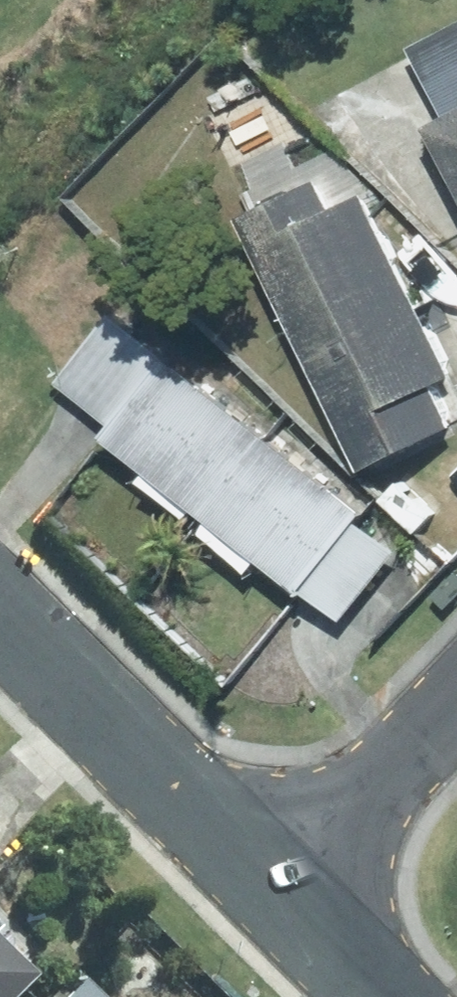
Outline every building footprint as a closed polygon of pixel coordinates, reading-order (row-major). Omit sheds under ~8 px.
[(405,48),(440,115),(415,128),(456,208),(456,21),(405,48)] [(231,220),(354,472),(456,422),(456,404),(356,198),(324,213),(309,182),(231,220)] [(428,304),(456,340),(456,277),(455,275),(428,304)] [(159,358),(106,316),(51,386),(103,427),(159,358)] [(197,520),(262,439),(159,358),(103,427),(94,439),(141,476),(135,484),(179,519),(186,511),(197,520)] [(262,439),(197,520),(202,524),(194,535),(241,572),(250,561),(293,595),(297,591),(351,522),(357,514),(262,439)] [(335,620),(389,551),(351,522),(297,591),(335,620)] [(42,971),(0,930),(0,996),(17,996),(42,971)] [(89,978),(70,996),(109,996),(89,978)]
